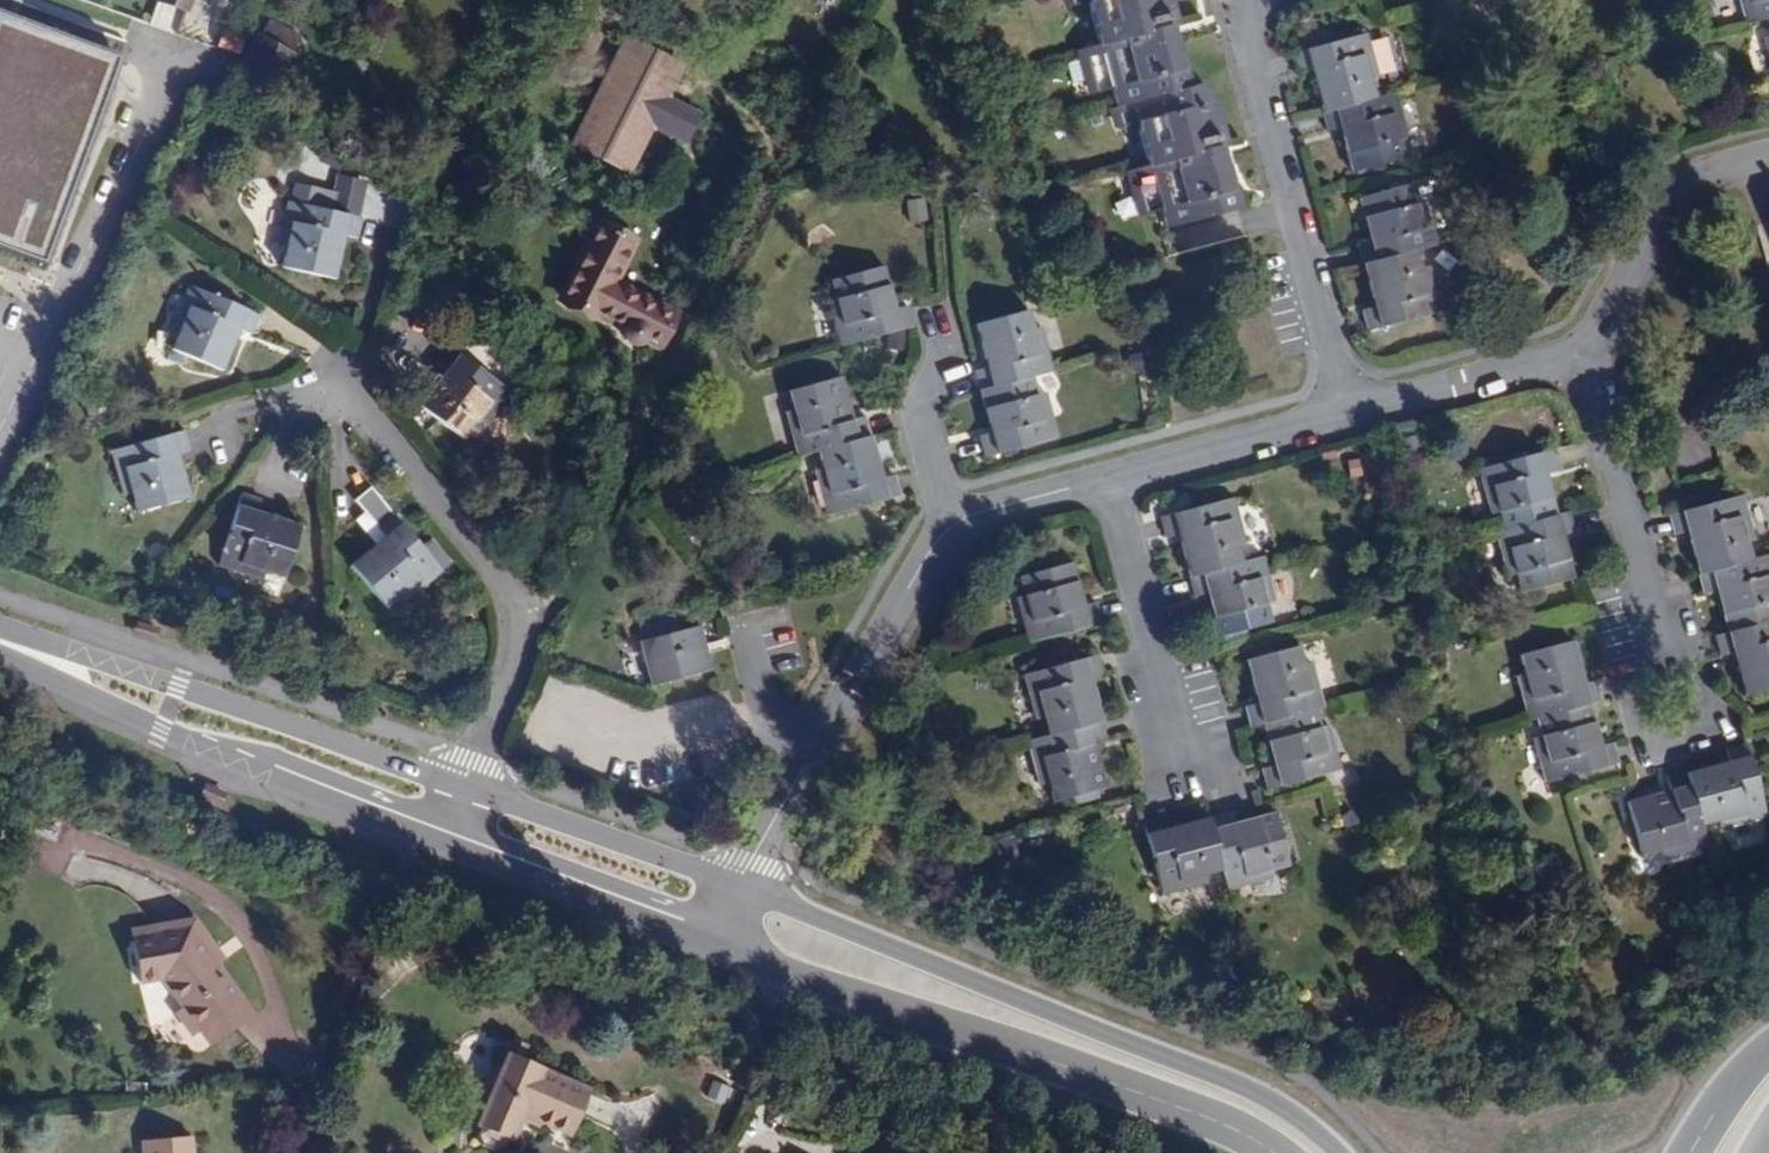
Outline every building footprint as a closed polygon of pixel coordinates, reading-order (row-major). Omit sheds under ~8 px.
[(43,264),(120,58),(15,19),(21,1),(18,0),(0,0),(0,248),(43,264)] [(158,1),(187,12),(192,0),(158,0),(158,1)] [(1213,102),(1209,103),(1204,84),(1188,88),(1176,43),(1172,44),(1167,27),(1175,25),(1169,0),(1060,0),(1062,8),(1086,2),(1097,46),(1075,52),(1086,95),(1109,88),(1115,109),(1108,111),(1112,130),(1135,124),(1148,168),(1124,174),(1136,218),(1159,211),(1165,230),(1238,210),(1225,166),(1221,167),(1217,149),(1225,147),(1213,102)] [(1745,24),(1765,18),(1768,35),(1768,0),(1739,0),(1745,24)] [(148,24),(180,32),(184,11),(153,4),(148,24)] [(272,97),(296,54),(293,52),(301,36),(270,19),(262,35),(258,34),(236,77),(272,97)] [(1180,42),(1175,25),(1167,27),(1172,44),(1176,43),(1180,42)] [(1407,138),(1396,93),(1375,98),(1370,81),(1377,79),(1365,35),(1292,53),(1298,74),(1310,72),(1326,134),(1339,131),(1350,174),(1404,159),(1399,140),(1407,138)] [(697,117),(665,99),(681,68),(627,40),(573,144),(627,172),(652,125),(685,142),(697,117)] [(1229,165),(1225,147),(1217,149),(1221,167),(1225,166),(1229,165)] [(1416,251),(1436,246),(1424,201),(1415,203),(1411,184),(1357,198),(1369,242),(1357,245),(1374,307),(1362,310),(1368,331),(1440,312),(1428,267),(1421,269),(1416,251)] [(357,240),(361,218),(286,201),(276,246),(284,247),(280,267),(334,280),(344,237),(357,240)] [(675,314),(613,282),(633,242),(598,224),(560,299),(594,318),(597,313),(623,326),(623,328),(623,331),(623,335),(625,338),(628,341),(631,343),(634,343),(638,343),(641,342),(644,340),(647,338),(660,344),(675,314)] [(895,310),(883,267),(831,281),(836,301),(828,303),(840,347),(913,327),(908,307),(895,310)] [(221,371),(238,330),(250,335),(258,315),(188,286),(171,327),(178,330),(170,350),(221,371)] [(1057,438),(1045,392),(1037,394),(1031,378),(1053,372),(1041,327),(1033,329),(1028,312),(975,325),(987,367),(974,371),(979,389),(991,433),(979,437),(984,458),(1057,438)] [(481,429),(509,391),(448,346),(435,363),(445,370),(418,406),(463,440),(475,424),(481,429)] [(882,479),(865,417),(852,420),(841,378),(789,392),(794,409),(784,412),(797,457),(808,454),(825,517),(901,497),(895,477),(882,479)] [(1702,421),(1696,394),(1669,400),(1676,427),(1702,421)] [(190,497),(178,455),(190,451),(184,431),(110,453),(122,496),(130,494),(136,513),(190,497)] [(1556,516),(1545,475),(1557,472),(1552,451),(1478,470),(1489,516),(1498,514),(1502,531),(1494,533),(1505,578),(1514,575),(1519,594),(1573,580),(1561,537),(1574,534),(1569,513),(1556,516)] [(423,552),(369,487),(353,501),(364,514),(384,537),(374,546),(350,565),(385,609),(401,596),(406,602),(441,573),(449,565),(433,544),(423,552)] [(284,578),(300,526),(260,513),(263,501),(241,494),(219,567),(262,581),(265,572),(284,578)] [(1746,542),(1754,540),(1742,496),(1668,515),(1673,535),(1686,532),(1703,596),(1716,592),(1726,634),(1714,637),(1719,656),(1731,653),(1743,697),(1768,690),(1768,555),(1751,559),(1746,542)] [(1244,545),(1233,500),(1160,520),(1165,540),(1176,537),(1188,580),(1200,578),(1217,638),(1270,624),(1265,605),(1273,603),(1262,558),(1242,564),(1238,547),(1244,545)] [(355,521),(374,546),(384,537),(364,514),(355,521)] [(1102,624),(1096,603),(1083,606),(1072,564),(1019,579),(1024,597),(1015,600),(1027,644),(1102,624)] [(705,673),(700,650),(706,648),(701,627),(639,644),(651,688),(705,673)] [(1588,705),(1601,703),(1595,683),(1583,685),(1571,642),(1518,656),(1523,677),(1515,679),(1527,722),(1535,720),(1539,738),(1532,739),(1544,784),(1616,765),(1611,745),(1599,748),(1588,705)] [(1320,729),(1315,710),(1323,709),(1312,664),(1303,666),(1298,647),(1245,661),(1257,705),(1244,709),(1249,729),(1262,725),(1274,768),(1262,771),(1267,790),(1340,771),(1328,727),(1320,729)] [(1106,742),(1090,679),(1102,676),(1098,656),(1023,676),(1035,721),(1043,719),(1047,736),(1027,741),(1040,789),(1049,787),(1053,802),(1106,789),(1094,744),(1106,742)] [(1719,829),(1765,818),(1746,743),(1725,748),(1728,762),(1685,773),(1688,785),(1626,801),(1640,856),(1658,851),(1660,859),(1704,847),(1700,828),(1718,823),(1719,829)] [(1288,867),(1274,814),(1212,830),(1208,820),(1168,830),(1164,818),(1163,814),(1157,815),(1142,820),(1162,896),(1180,891),(1179,883),(1222,873),(1227,892),(1271,880),(1269,872),(1288,867)] [(215,967),(211,960),(218,955),(195,920),(153,928),(154,938),(132,942),(140,984),(159,981),(179,1010),(174,1014),(191,1038),(197,1034),(238,1002),(215,967)] [(215,967),(222,961),(218,955),(211,960),(215,967)] [(208,1048),(248,1017),(238,1002),(197,1034),(208,1048)] [(531,1066),(538,1050),(514,1040),(507,1056),(531,1066)] [(589,1092),(531,1066),(507,1056),(478,1125),(481,1127),(477,1137),(481,1146),(490,1149),(491,1151),(502,1147),(506,1138),(512,1140),(523,1115),(570,1136),(589,1092)] [(191,1138),(143,1143),(144,1152),(192,1152),(191,1138)]
